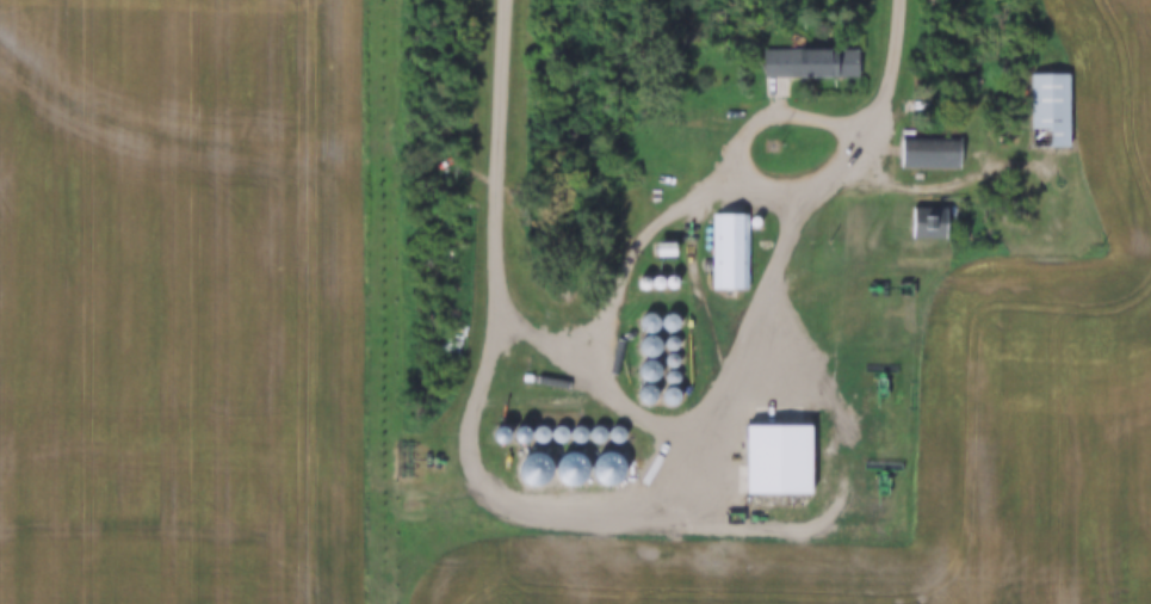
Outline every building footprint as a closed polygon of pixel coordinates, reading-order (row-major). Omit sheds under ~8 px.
[(763,50),(763,76),(858,76),(858,50),(763,50)] [(1028,72),(1028,144),(1069,144),(1070,72),(1028,72)] [(899,134),(899,168),(959,168),(959,134),(899,134)] [(912,205),(947,205),(947,236),(912,236),(912,205)] [(712,217),(748,216),(749,290),(713,290),(712,217)] [(651,240),(652,254),(674,254),(674,240),(651,240)] [(657,321),(656,323),(654,326),(651,328),(648,329),(645,329),(642,328),(639,326),(637,323),(637,320),(637,318),(638,314),(641,312),(643,310),(646,309),(650,310),(654,312),(655,314),(656,318),(657,321)] [(680,322),(679,326),(676,328),(674,331),(672,332),(668,332),(664,331),(662,328),(660,326),(660,322),(660,319),(661,316),(663,314),(667,312),(669,312),(673,312),(676,314),(677,316),(679,320),(680,322)] [(657,345),(657,349),(655,351),(652,353),(649,355),(645,353),(643,353),(641,351),(638,349),(637,345),(638,341),(639,339),(642,337),(644,334),(648,334),(651,334),(654,337),(656,339),(657,341),(657,345)] [(677,340),(677,343),(677,345),(676,347),(674,349),(672,350),(669,350),(667,349),(664,346),(663,344),(663,341),(664,339),(664,338),(667,335),(668,335),(670,334),(673,335),(675,335),(676,338),(677,340)] [(677,357),(677,359),(677,362),(676,364),(674,365),(672,366),(669,366),(667,365),(664,363),(663,362),(663,359),(664,356),(664,355),(667,353),(668,352),(670,352),(673,352),(675,353),(676,355),(677,357)] [(658,370),(657,374),(655,376),(652,378),(649,378),(646,378),(643,378),(641,376),(638,374),(638,370),(638,366),(639,364),(642,360),(644,359),(648,359),(651,359),(655,362),(656,364),(657,366),(658,370)] [(680,374),(680,377),(680,380),(679,381),(676,383),(674,383),(672,383),(669,382),(667,381),(666,378),(666,376),(666,374),(667,371),(669,370),(670,369),(673,369),(675,369),(677,370),(679,372),(680,374)] [(656,394),(656,397),(654,400),(651,402),(648,403),(644,403),(642,402),(639,400),(637,397),(636,394),(637,390),(638,388),(641,386),(643,383),(646,383),(650,383),(652,386),(655,388),(656,390),(656,394)] [(681,396),(680,400),(679,402),(675,405),(673,405),(669,405),(666,405),(663,402),(662,399),(661,396),(661,393),(662,390),(664,387),(668,386),(672,386),(674,386),(677,388),(680,390),(681,393),(681,396)] [(744,423),(744,493),(812,493),(811,423),(744,423)] [(506,430),(506,433),(506,436),(505,437),(502,439),(500,439),(497,439),(495,438),(493,437),(491,434),(491,432),(493,430),(493,427),(495,426),(496,425),(499,425),(501,425),(503,426),(505,429),(506,430)] [(547,431),(547,433),(547,436),(545,438),(544,439),(542,440),(538,440),(537,439),(534,437),(533,434),(533,432),(533,430),(534,429),(536,426),(538,426),(540,425),(543,426),(544,426),(546,429),(547,431)] [(584,431),(586,433),(584,436),(583,437),(581,439),(578,439),(576,439),(574,438),(573,437),(571,434),(570,432),(571,430),(573,427),(574,426),(576,425),(578,425),(580,425),(582,426),(584,429),(584,431)] [(528,431),(528,433),(527,436),(526,438),(524,439),(521,440),(519,440),(516,439),(515,438),(514,436),(513,433),(514,430),(515,429),(516,427),(519,426),(521,426),(522,426),(525,427),(527,429),(528,431)] [(565,431),(565,433),(565,436),(564,438),(562,440),(559,440),(557,440),(555,439),(552,438),(551,436),(551,433),(551,431),(552,429),(555,427),(556,426),(558,426),(561,426),(563,427),(564,429),(565,431)] [(604,432),(604,434),(604,437),(602,439),(600,440),(598,440),(595,440),(593,439),(590,438),(589,436),(589,433),(589,431),(590,429),(593,427),(594,426),(596,426),(599,426),(601,427),(602,430),(604,432)] [(624,432),(624,434),(624,437),(623,439),(620,440),(618,442),(615,442),(613,440),(611,439),(609,437),(609,434),(609,432),(611,430),(613,429),(614,427),(617,427),(619,427),(621,429),(623,430),(624,432)] [(626,469),(625,475),(621,480),(618,483),(612,485),(606,485),(601,482),(596,479),(594,474),(593,468),(594,462),(596,457),(601,455),(606,452),(611,451),(615,452),(620,455),(624,458),(626,464),(626,469)]
